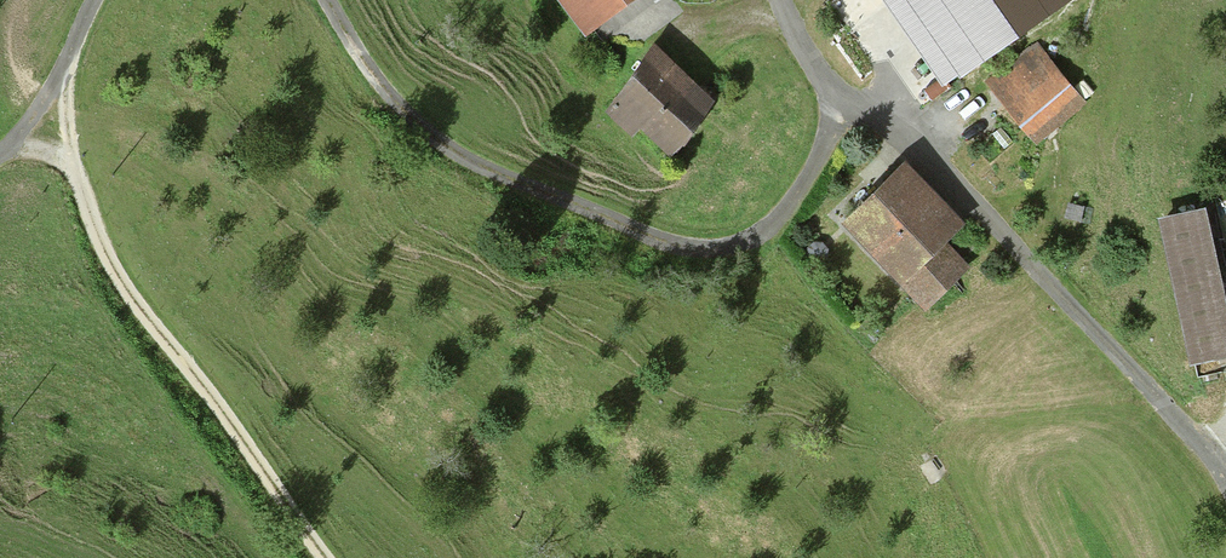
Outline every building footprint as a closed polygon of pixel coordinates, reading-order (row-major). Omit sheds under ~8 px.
[(587,25),(618,0),(568,0),(587,25)] [(949,80),(1062,0),(892,0),(949,80)] [(1038,46),(993,81),(1037,138),(1083,103),(1038,46)] [(654,56),(614,107),(667,148),(707,97),(654,56)] [(906,170),(849,225),(901,279),(959,224),(906,170)] [(1195,363),(1225,356),(1225,303),(1205,213),(1163,222),(1195,363)]
